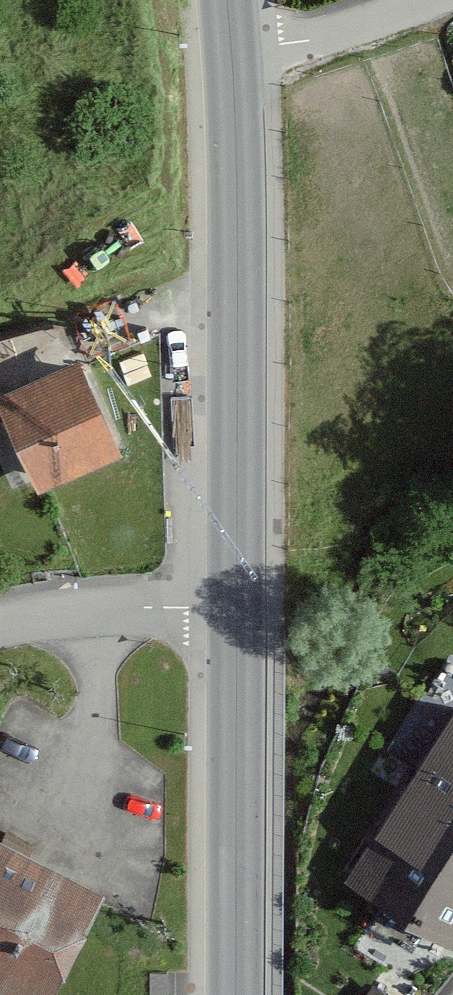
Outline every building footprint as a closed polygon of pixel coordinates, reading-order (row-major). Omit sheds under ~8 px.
[(0,397),(0,416),(5,427),(35,498),(134,457),(92,358),(0,397)] [(341,881),(452,952),(452,706),(341,881)] [(0,833),(0,987),(15,994),(49,994),(105,886),(0,833)] [(150,994),(190,994),(192,972),(152,969),(150,994)]
